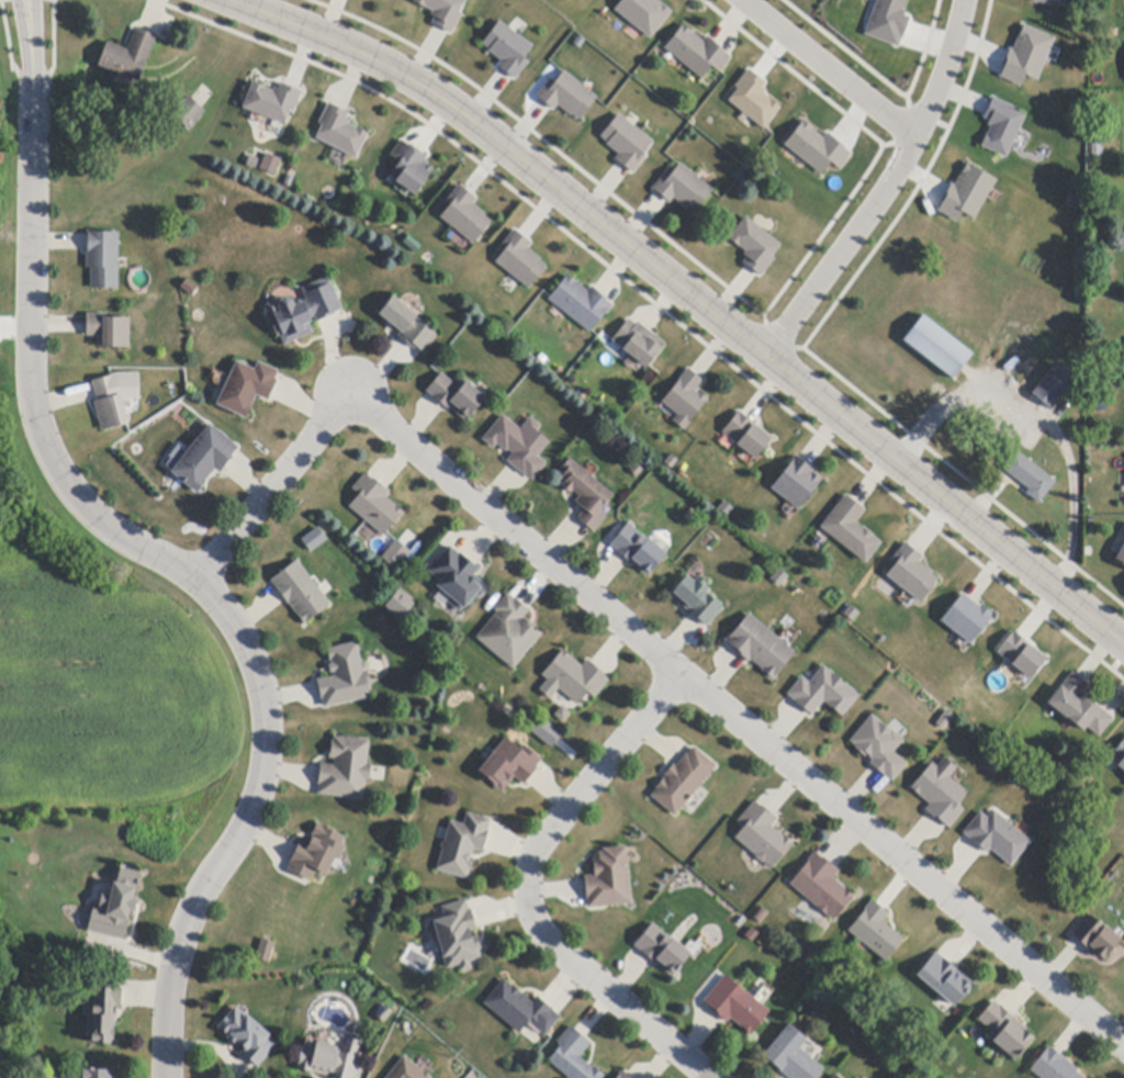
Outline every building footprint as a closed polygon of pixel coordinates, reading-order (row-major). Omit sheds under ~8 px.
[(431,11),(413,0),(468,0),(450,33),(426,20),(431,11)] [(611,12),(619,0),(666,0),(673,4),(651,37),(611,12)] [(863,34),(873,0),(909,0),(895,44),(863,34)] [(509,29),(520,37),(535,47),(525,59),(529,63),(516,80),(512,77),(502,69),(497,67),(502,61),(488,52),(490,49),(483,44),(499,21),(509,29)] [(1037,78),(1024,74),(1021,85),(997,76),(1018,22),(1054,35),(1037,78)] [(709,38),(731,56),(732,57),(720,74),(711,67),(701,79),(665,49),(684,26),(704,42),(707,36),(709,38)] [(138,30),(156,36),(138,82),(98,66),(108,42),(128,50),(136,29),(138,30)] [(766,82),(760,92),(778,106),(762,127),(723,98),(746,67),(766,82)] [(550,109),(540,100),(537,98),(551,79),(555,82),(564,71),(597,98),(580,121),(572,114),(571,116),(558,106),(554,112),(550,109)] [(301,89),(289,125),(240,108),(249,81),(273,89),(277,80),(301,89)] [(980,146),(990,121),(980,117),(990,94),(1025,109),(1007,157),(980,146)] [(192,99),(202,109),(206,112),(189,130),(171,114),(189,96),(192,99)] [(311,136),(326,101),(350,112),(346,122),(368,132),(356,157),(311,136)] [(610,158),(616,150),(598,138),(616,113),(653,139),(631,172),(610,158)] [(782,144),(802,116),(851,153),(838,169),(828,162),(821,172),(782,144)] [(1103,139),(1103,156),(1091,156),(1091,138),(1103,139)] [(403,142),(409,146),(411,145),(425,155),(428,157),(426,160),(430,164),(428,166),(434,170),(415,195),(390,177),(401,162),(391,156),(402,141),(403,142)] [(280,159),(273,173),(258,167),(265,153),(280,159)] [(976,218),(962,212),(957,221),(936,211),(960,159),(996,176),(976,218)] [(667,203),(654,192),(652,190),(666,172),(671,176),(681,164),(713,190),(696,213),(687,206),(686,209),(673,199),(670,204),(667,203)] [(463,188),(473,196),(477,200),(473,204),(486,215),(484,216),(492,223),(474,245),(440,217),(450,206),(446,203),(459,186),(463,188)] [(760,277),(738,262),(745,250),(727,237),(742,215),(783,243),(760,277)] [(517,233),(528,242),(532,244),(528,248),(541,259),(540,261),(547,267),(529,290),(495,262),(501,256),(497,252),(515,231),(517,233)] [(119,259),(119,268),(119,290),(91,290),(91,269),(87,269),(87,250),(87,235),(87,233),(119,233),(119,259)] [(594,289),(607,299),(606,301),(612,305),(614,306),(608,313),(607,313),(591,334),(549,300),(569,276),(588,292),(592,287),(594,289)] [(342,311),(335,314),(335,315),(318,323),(317,324),(314,317),(311,318),(312,322),(310,323),(314,334),(284,346),(280,336),(277,338),(265,311),(267,305),(272,303),(279,304),(281,301),(286,299),(293,301),(295,306),(307,301),(303,291),(302,290),(329,278),(342,310),(342,311)] [(191,296),(181,288),(188,279),(199,288),(191,296)] [(400,302),(419,318),(438,335),(423,353),(422,352),(416,347),(414,350),(401,339),(397,337),(402,333),(379,314),(393,297),(400,302)] [(131,318),(130,349),(98,349),(98,336),(87,336),(87,334),(87,317),(87,314),(106,314),(105,318),(131,318)] [(923,316),(973,355),(953,380),(903,341),(923,316)] [(629,319),(631,322),(637,326),(637,325),(638,323),(651,333),(666,345),(648,369),(612,340),(629,319)] [(278,374),(276,380),(278,381),(270,398),(268,402),(257,396),(246,419),(216,405),(217,403),(225,388),(236,362),(255,371),(259,363),(279,372),(278,374)] [(1056,366),(1076,381),(1052,411),(1032,394),(1056,366)] [(689,370),(700,380),(702,382),(695,392),(698,394),(699,392),(709,401),(684,430),(673,422),(677,416),(662,403),(688,370),(689,370)] [(461,379),(474,390),(484,397),(486,398),(467,423),(448,408),(448,409),(446,408),(434,398),(434,397),(428,392),(427,392),(441,373),(456,385),(461,379)] [(120,391),(123,403),(126,414),(128,424),(102,431),(94,403),(98,402),(98,398),(93,383),(92,382),(114,377),(117,391),(120,391)] [(741,414),(752,423),(772,439),(755,459),(722,433),(739,412),(741,414)] [(530,479),(526,474),(525,476),(510,463),(507,461),(514,454),(508,450),(507,452),(497,445),(494,449),(483,440),(503,415),(520,430),(530,418),(541,427),(537,433),(550,442),(538,457),(547,464),(532,481),(530,479)] [(237,451),(233,458),(234,459),(223,472),(221,474),(215,470),(196,493),(171,473),(210,425),(239,449),(237,451)] [(1031,497),(1027,494),(1030,490),(1003,470),(1002,469),(1016,451),(1056,482),(1039,504),(1031,497)] [(798,459),(811,469),(813,471),(812,473),(822,480),(798,510),(772,489),(796,457),(798,459)] [(592,530),(577,518),(585,509),(578,505),(575,502),(580,496),(573,491),(571,494),(561,486),(565,482),(561,478),(565,473),(561,470),(571,459),(614,495),(600,510),(607,517),(594,532),(592,530)] [(368,475),(372,480),(374,479),(387,490),(390,492),(386,497),(404,513),(384,536),(379,531),(369,524),(350,507),(360,495),(352,490),(366,474),(368,475)] [(851,497),(863,507),(866,510),(856,523),(863,528),(864,527),(876,537),(875,538),(881,543),(866,564),(820,528),(846,495),(851,497)] [(649,540),(666,553),(666,554),(648,577),(629,561),(610,546),(627,527),(629,524),(648,540),(649,539),(649,540)] [(311,552),(300,539),(315,525),(327,537),(311,552)] [(408,550),(393,568),(380,555),(394,538),(408,550)] [(1113,561),(1123,566),(1123,538),(1113,561)] [(907,546),(922,557),(923,558),(919,562),(932,573),(931,575),(937,580),(920,603),(887,577),(896,565),(891,561),(906,543),(907,546)] [(476,566),(480,570),(474,576),(490,588),(481,598),(476,595),(464,609),(463,609),(460,613),(448,604),(447,603),(451,598),(441,589),(437,586),(440,582),(428,572),(430,570),(450,547),(459,554),(460,553),(476,566)] [(318,588),(325,597),(331,605),(305,626),(289,604),(289,605),(285,602),(276,588),(277,587),(272,582),(272,581),(297,561),(318,588)] [(771,580),(779,569),(789,577),(779,587),(778,585),(774,581),(773,581),(771,580)] [(707,628),(704,625),(692,615),(671,597),(687,577),(694,582),(699,576),(708,585),(704,589),(708,593),(707,594),(723,608),(707,628)] [(398,591),(415,604),(401,620),(385,607),(398,591)] [(509,595),(515,600),(516,598),(529,610),(521,620),(526,625),(528,620),(536,627),(535,629),(542,636),(514,670),(476,638),(497,613),(495,610),(508,594),(509,595)] [(965,596),(976,605),(980,608),(982,606),(993,615),(991,617),(992,618),(971,645),(942,622),(964,595),(965,596)] [(775,636),(780,640),(796,653),(773,680),(763,671),(764,671),(752,660),(750,663),(748,661),(733,649),(734,648),(728,642),(727,641),(750,615),(775,636)] [(1046,656),(1029,678),(994,651),(1012,629),(1046,656)] [(371,698),(325,708),(325,707),(323,699),(322,699),(317,682),(317,681),(335,676),(335,673),(331,673),(329,665),(333,664),(331,661),(329,661),(327,650),(357,643),(363,673),(368,672),(371,685),(368,686),(371,698)] [(591,663),(604,673),(603,675),(608,680),(609,681),(595,698),(588,693),(578,706),(559,689),(551,700),(539,690),(548,680),(542,676),(563,650),(582,666),(587,660),(591,663)] [(810,714),(789,696),(787,695),(801,677),(803,678),(809,684),(816,676),(817,674),(814,673),(820,665),(822,667),(823,666),(861,696),(842,718),(823,703),(813,716),(810,714)] [(1077,675),(1087,683),(1089,686),(1081,696),(1094,706),(1095,704),(1102,709),(1112,717),(1114,719),(1099,738),(1088,728),(1083,732),(1048,704),(1061,688),(1061,687),(1074,673),(1077,675)] [(549,745),(530,729),(541,716),(560,732),(549,745)] [(891,781),(873,765),(870,764),(874,761),(867,755),(865,757),(855,749),(856,746),(850,741),(872,716),(891,732),(892,731),(904,741),(893,753),(907,765),(892,782),(891,781)] [(371,766),(370,781),(369,782),(367,782),(363,800),(318,795),(318,794),(319,785),(318,785),(321,768),(321,765),(334,766),(335,760),(329,759),(331,742),(334,742),(334,737),(370,741),(368,765),(371,765),(371,766)] [(541,762),(537,767),(538,768),(527,783),(525,785),(515,777),(502,793),(494,786),(494,785),(479,772),(486,762),(494,752),(506,738),(520,750),(524,745),(542,761),(541,762)] [(1112,756),(1123,743),(1123,771),(1119,766),(1120,764),(1112,756)] [(717,767),(675,817),(651,797),(667,777),(665,775),(673,765),(675,767),(687,754),(688,755),(693,750),(694,749),(717,767)] [(951,777),(968,793),(957,806),(965,811),(949,829),(947,828),(943,823),(942,824),(929,812),(925,810),(931,805),(911,788),(933,764),(937,767),(945,759),(957,770),(951,777)] [(756,804),(760,806),(761,805),(774,816),(777,819),(771,827),(793,845),(773,871),(765,864),(763,864),(762,863),(755,858),(755,855),(749,851),(735,840),(744,829),(737,823),(754,801),(756,804)] [(985,852),(965,835),(963,834),(981,812),(988,818),(994,811),(1032,843),(1011,867),(990,850),(987,854),(985,852)] [(491,821),(487,831),(488,832),(483,851),(483,852),(474,850),(471,860),(474,861),(471,871),(468,880),(437,871),(443,849),(441,847),(442,843),(446,843),(446,841),(449,831),(451,822),(464,826),(468,813),(491,821)] [(308,880),(288,871),(299,847),(300,844),(308,849),(313,839),(314,839),(315,838),(312,835),(317,823),(345,838),(341,845),(346,847),(339,862),(335,860),(327,876),(316,871),(311,882),(308,880)] [(627,849),(628,861),(631,906),(588,909),(588,908),(587,900),(586,900),(585,882),(584,877),(595,876),(594,861),(599,853),(603,853),(603,850),(627,847),(627,849)] [(817,855),(822,860),(823,857),(838,869),(840,872),(833,879),(854,898),(834,922),(825,914),(807,899),(789,885),(807,864),(807,863),(814,853),(817,855)] [(124,941),(89,932),(88,932),(93,910),(108,913),(114,883),(117,884),(121,868),(140,874),(136,891),(134,899),(137,900),(135,912),(131,911),(130,919),(124,941)] [(467,902),(470,910),(472,910),(477,929),(477,931),(471,933),(472,937),(477,936),(481,950),(480,951),(482,959),(470,963),(472,969),(461,972),(460,966),(447,969),(440,948),(439,943),(437,944),(432,942),(430,934),(432,930),(436,930),(432,920),(445,917),(442,908),(467,901),(467,902)] [(876,903),(886,912),(889,914),(884,922),(904,940),(886,963),(870,950),(861,942),(848,932),(865,912),(864,911),(873,901),(876,903)] [(768,914),(761,924),(752,918),(760,908),(768,914)] [(1114,933),(1121,940),(1104,959),(1094,952),(1092,954),(1084,947),(1076,940),(1072,936),(1090,917),(1104,929),(1106,927),(1114,933)] [(672,978),(653,962),(636,947),(634,946),(653,924),(672,940),(673,939),(692,955),(672,978)] [(256,958),(262,940),(274,944),(269,963),(256,958)] [(938,955),(955,969),(974,985),(954,1008),(952,1007),(940,996),(917,976),(936,953),(938,955)] [(748,993),(749,995),(755,999),(771,1012),(751,1035),(731,1019),(727,1023),(724,1021),(710,1009),(711,1008),(706,1003),(704,1002),(726,976),(748,995),(748,993)] [(119,981),(119,989),(122,989),(122,1008),(122,1009),(113,1008),(113,1015),(115,1015),(115,1029),(114,1029),(113,1040),(111,1040),(111,1045),(91,1044),(91,1034),(87,1034),(88,1015),(92,1017),(93,979),(119,980),(119,981)] [(762,1003),(772,988),(757,979),(748,994),(762,1003)] [(538,997),(540,999),(559,1017),(561,1019),(544,1036),(544,1035),(530,1022),(520,1033),(519,1034),(485,1002),(505,980),(512,987),(513,986),(531,1003),(538,997)] [(994,1002),(1014,1019),(1022,1025),(1020,1028),(1024,1031),(1035,1038),(1015,1062),(988,1037),(992,1032),(979,1021),(994,1002)] [(256,1066),(245,1056),(241,1054),(245,1049),(238,1045),(236,1047),(226,1038),(228,1036),(218,1029),(236,1008),(278,1045),(258,1068),(256,1066)] [(823,1070),(817,1077),(787,1077),(785,1076),(779,1071),(780,1070),(764,1056),(789,1025),(807,1041),(806,1042),(799,1049),(810,1058),(813,1062),(823,1070)] [(605,1076),(603,1077),(569,1077),(549,1062),(562,1046),(558,1042),(571,1026),(575,1031),(585,1038),(592,1044),(580,1058),(593,1069),(594,1067),(605,1076)] [(357,1065),(354,1077),(329,1077),(311,1074),(311,1073),(297,1070),(303,1045),(316,1048),(317,1043),(330,1046),(336,1047),(335,1051),(344,1053),(344,1049),(346,1038),(361,1042),(358,1057),(357,1065)] [(1076,1073),(1083,1077),(1040,1077),(1031,1070),(1049,1047),(1052,1049),(1063,1058),(1077,1070),(1076,1073)] [(404,1056),(430,1077),(386,1077),(404,1056)] [(114,1070),(114,1077),(82,1077),(82,1069),(93,1069),(93,1070),(114,1070)] [(622,1069),(614,1077),(632,1077),(622,1069)]
